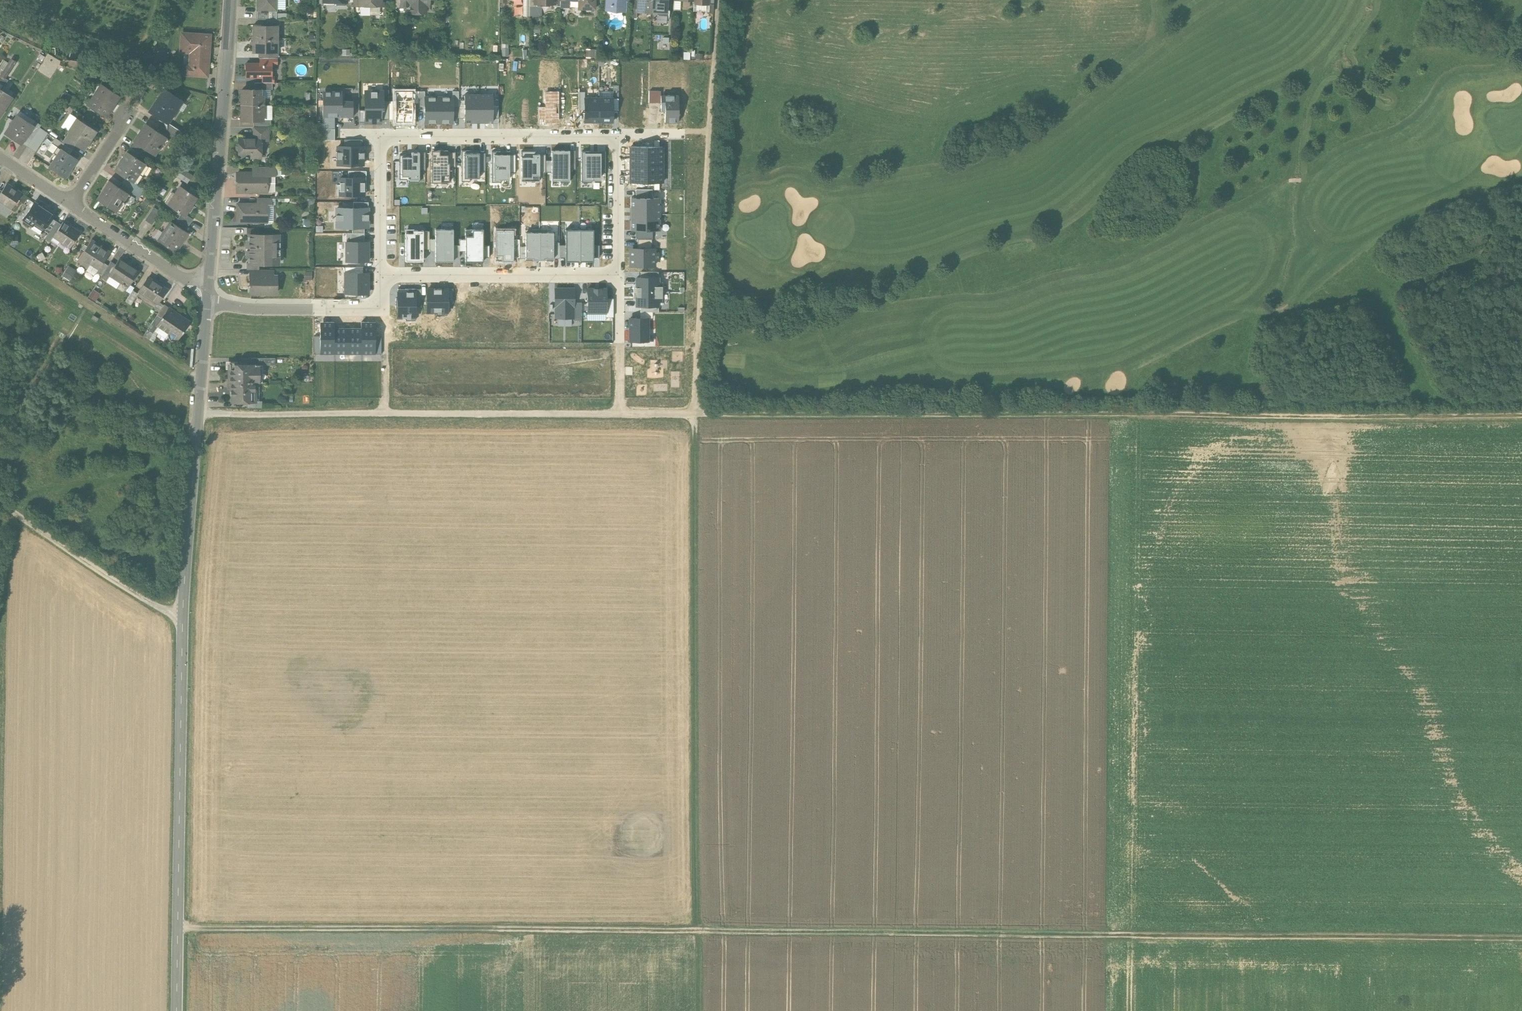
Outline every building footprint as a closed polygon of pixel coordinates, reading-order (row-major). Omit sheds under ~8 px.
[(257,10),(272,10),(276,11),(277,0),(257,0),(257,10)] [(401,5),(401,7),(409,7),(409,13),(425,13),(425,7),(429,7),(429,0),(401,0),(401,5)] [(477,12),(493,12),(493,0),(477,0),(477,12)] [(570,0),(570,1),(581,1),(581,9),(595,9),(595,0),(570,0)] [(611,2),(611,8),(613,10),(622,10),(625,8),(625,1),(625,0),(610,0),(611,2)] [(636,1),(636,12),(637,12),(651,12),(652,0),(636,0),(636,1)] [(651,12),(657,13),(657,15),(667,15),(668,0),(652,0),(651,12)] [(272,10),(257,10),(257,20),(267,20),(272,20),(272,10)] [(253,25),(253,39),(277,39),(277,26),(267,26),(253,25)] [(207,76),(210,37),(182,35),(181,53),(191,54),(190,67),(185,66),(184,75),(207,76)] [(253,39),(253,52),(259,52),(277,52),(277,39),(253,39)] [(45,57),(41,54),(34,65),(38,68),(45,57)] [(6,79),(17,63),(12,59),(4,72),(0,70),(0,76),(1,76),(6,79)] [(246,70),(246,77),(262,77),(272,77),(272,65),(272,64),(259,64),(245,64),(245,65),(245,69),(245,70),(246,70)] [(101,84),(102,84),(109,88),(113,82),(102,76),(98,82),(101,84)] [(109,88),(102,84),(101,84),(88,105),(105,117),(119,95),(109,88)] [(134,84),(127,93),(132,97),(139,88),(134,84)] [(12,97),(1,90),(0,92),(0,115),(12,97)] [(142,90),(136,99),(140,102),(146,93),(142,90)] [(166,102),(177,109),(182,102),(164,90),(160,95),(167,100),(166,102)] [(242,105),(263,105),(263,97),(260,97),(260,90),(255,90),(242,90),(242,105)] [(322,91),(322,123),(332,122),(332,117),(353,117),(353,101),(342,101),(342,91),(322,91)] [(381,123),(381,119),(381,109),(383,109),(383,101),(383,91),(365,91),(365,110),(365,122),(365,123),(381,123)] [(660,103),(660,96),(660,91),(648,91),(648,103),(660,103)] [(60,99),(69,105),(73,98),(65,92),(60,99)] [(404,123),(412,123),(412,93),(395,93),(395,121),(404,121),(404,123)] [(464,94),(464,100),(464,118),(464,123),(472,123),(472,120),(478,121),(478,94),(464,94)] [(492,95),(478,94),(478,121),(485,121),(485,123),(492,123),(492,119),(492,100),(492,95)] [(167,100),(160,95),(149,111),(168,123),(177,109),(166,102),(167,100)] [(678,122),(678,96),(660,96),(660,103),(660,111),(665,111),(664,122),(678,122)] [(438,97),(424,97),(424,107),(424,123),(438,123),(438,97)] [(452,97),(438,97),(438,123),(452,123),(452,106),(452,97)] [(598,99),(584,99),(585,122),(598,122),(598,99)] [(612,99),(598,99),(598,122),(612,122),(612,99)] [(242,105),(242,120),(254,121),(263,121),(263,120),(263,105),(242,105)] [(33,126),(17,116),(5,133),(21,144),(22,143),(29,132),(33,126)] [(96,132),(76,119),(68,132),(69,133),(65,138),(75,145),(82,149),(89,139),(90,140),(96,132)] [(158,132),(146,124),(134,142),(144,148),(154,155),(166,137),(158,132)] [(170,124),(166,130),(176,137),(180,131),(170,124)] [(158,132),(166,137),(178,145),(181,140),(176,137),(166,130),(161,127),(158,132)] [(269,127),(254,127),(254,138),(261,138),(261,141),(268,141),(269,127)] [(39,128),(34,136),(27,146),(36,152),(48,134),(39,128)] [(34,136),(29,132),(22,143),(27,146),(34,136)] [(75,145),(65,138),(62,143),(72,150),(75,145)] [(239,151),(239,158),(261,158),(261,141),(261,138),(254,138),(239,138),(239,144),(238,144),(236,146),(236,150),(238,151),(239,151)] [(134,142),(131,147),(140,154),(144,148),(134,142)] [(61,150),(69,155),(72,150),(62,143),(58,149),(61,150)] [(128,152),(137,158),(140,154),(131,147),(128,152)] [(363,147),(362,147),(344,147),(337,147),(337,152),(336,152),(336,160),(337,160),(337,165),(363,165),(363,159),(364,159),(364,152),(363,152),(363,147)] [(629,147),(629,165),(663,165),(663,147),(629,147)] [(69,155),(61,150),(49,167),(65,177),(73,164),(75,165),(78,160),(69,155)] [(479,171),(479,153),(470,153),(470,151),(461,151),(461,182),(470,182),(470,178),(479,178),(479,171)] [(539,172),(539,155),(533,155),(533,151),(521,151),(521,179),(528,179),(528,181),(539,181),(539,172)] [(569,170),(569,153),(569,151),(551,151),(551,160),(551,173),(551,181),(560,181),(560,183),(569,183),(569,170)] [(599,172),(599,154),(590,154),(590,152),(581,151),(581,183),(591,183),(591,179),(599,179),(599,172)] [(128,152),(127,152),(115,170),(126,177),(133,182),(137,184),(143,174),(140,171),(145,164),(137,158),(128,152)] [(447,168),(447,153),(447,152),(430,152),(430,183),(447,183),(447,168)] [(509,173),(509,155),(500,155),(500,152),(491,152),(491,183),(501,183),(501,180),(509,180),(509,173)] [(419,170),(419,153),(411,153),(411,157),(407,157),(407,155),(399,155),(399,180),(408,180),(408,183),(419,183),(419,170)] [(456,168),(455,153),(447,153),(447,168),(456,168)] [(663,165),(629,165),(629,185),(663,185),(663,165)] [(258,167),(258,173),(267,173),(267,177),(276,177),(276,167),(258,167)] [(175,176),(187,184),(192,175),(184,170),(180,168),(175,176)] [(237,186),(237,192),(267,192),(267,177),(267,173),(258,173),(237,173),(237,180),(236,181),(236,185),(237,186)] [(126,177),(122,183),(135,191),(141,194),(144,189),(137,184),(133,182),(126,177)] [(366,178),(364,178),(348,178),(340,178),(340,185),(337,185),(337,195),(364,195),(364,186),(366,186),(366,178)] [(108,180),(97,198),(108,206),(116,212),(128,194),(128,193),(119,187),(108,180)] [(119,187),(128,193),(128,194),(132,196),(135,191),(122,183),(119,187)] [(0,194),(0,202),(11,209),(21,195),(6,185),(2,191),(0,194)] [(191,204),(196,196),(188,191),(187,193),(179,187),(175,194),(177,195),(170,206),(178,212),(179,211),(182,213),(185,215),(186,215),(192,205),(191,204)] [(188,191),(196,196),(199,192),(191,187),(188,191)] [(635,190),(636,198),(652,199),(652,190),(635,190)] [(633,215),(659,215),(659,199),(652,199),(636,198),(631,198),(631,208),(633,208),(633,215)] [(0,202),(0,214),(6,218),(11,209),(0,202)] [(35,203),(24,219),(42,232),(51,218),(53,215),(35,203)] [(237,204),(237,222),(265,222),(265,205),(265,204),(258,204),(237,204)] [(145,220),(152,224),(160,212),(153,207),(145,220)] [(368,227),(368,209),(353,209),(336,208),(336,227),(352,227),(364,227),(368,227)] [(185,215),(182,213),(178,219),(188,226),(192,220),(186,215),(185,215)] [(635,230),(652,230),(659,230),(659,215),(633,215),(633,220),(631,220),(631,230),(635,230)] [(48,233),(56,221),(51,218),(42,232),(47,235),(48,233)] [(188,226),(178,219),(175,224),(185,231),(188,226)] [(61,225),(56,221),(48,233),(53,236),(61,225)] [(70,226),(63,222),(61,225),(53,236),(70,247),(79,234),(70,227),(70,226)] [(176,253),(188,233),(185,231),(175,224),(171,222),(162,234),(165,235),(161,242),(158,240),(158,241),(176,253)] [(574,262),(579,262),(579,230),(565,229),(565,245),(565,258),(565,262),(574,262)] [(453,258),(453,246),(453,230),(435,230),(435,239),(435,252),(435,262),(453,262),(453,258)] [(483,262),(483,258),(483,246),(483,230),(465,230),(465,240),(465,252),(465,262),(483,262)] [(534,260),(539,260),(539,230),(532,230),(532,233),(525,233),(525,247),(525,259),(525,261),(534,261),(534,260)] [(545,261),(553,261),(553,259),(553,243),(553,233),(547,233),(547,230),(539,230),(539,260),(545,260),(545,261)] [(593,262),(593,258),(593,245),(593,230),(579,230),(579,262),(582,262),(593,262)] [(635,239),(637,239),(652,239),(652,230),(635,230),(635,239)] [(423,250),(423,232),(423,231),(413,231),(413,233),(405,233),(405,262),(423,262),(423,250)] [(346,234),(346,243),(364,242),(364,234),(352,234),(346,234)] [(17,244),(16,235),(8,236),(9,245),(17,244)] [(249,263),(249,264),(259,264),(276,264),(276,235),(259,235),(249,235),(249,241),(247,241),(247,248),(250,248),(250,250),(247,250),(247,257),(249,257),(249,263)] [(652,239),(637,239),(638,249),(652,249),(652,239)] [(92,240),(78,260),(88,267),(90,265),(98,270),(103,263),(109,253),(101,247),(92,240)] [(364,242),(346,243),(346,262),(368,261),(368,242),(364,242)] [(652,249),(638,249),(630,249),(630,266),(654,266),(654,262),(659,262),(659,253),(654,253),(654,249),(652,249)] [(115,266),(109,275),(110,275),(121,283),(123,280),(130,285),(137,274),(131,270),(133,267),(120,259),(115,266)] [(109,275),(115,266),(110,262),(108,266),(102,276),(107,279),(110,275),(109,275)] [(102,276),(108,266),(103,263),(98,270),(97,273),(101,276),(102,276)] [(76,272),(67,266),(61,276),(69,281),(76,272)] [(368,273),(345,273),(345,294),(368,293),(368,273)] [(250,293),(276,293),(276,276),(273,276),(259,276),(250,276),(250,293)] [(148,277),(139,291),(140,292),(157,303),(158,304),(159,302),(167,290),(148,277)] [(658,278),(640,278),(636,278),(636,288),(633,288),(633,292),(662,292),(662,283),(658,283),(658,278)] [(415,321),(415,307),(415,292),(414,292),(414,289),(405,289),(405,292),(398,292),(398,299),(396,299),(396,308),(398,308),(398,318),(405,318),(405,321),(415,321)] [(447,315),(447,303),(447,289),(427,289),(427,313),(436,313),(436,315),(447,315)] [(573,289),(555,289),(555,318),(573,318),(573,303),(573,289)] [(587,313),(605,313),(606,313),(606,299),(606,289),(587,289),(587,313)] [(93,290),(89,297),(95,301),(99,294),(93,290)] [(137,296),(138,294),(133,290),(125,301),(131,305),(131,304),(134,301),(137,296)] [(154,307),(157,303),(140,292),(138,294),(137,296),(154,307)] [(662,292),(633,292),(633,296),(636,296),(636,306),(640,306),(658,306),(658,301),(662,301),(662,292)] [(159,312),(163,305),(159,302),(158,304),(157,303),(154,307),(154,308),(159,312)] [(581,303),(573,303),(573,318),(573,321),(581,321),(581,303)] [(157,316),(162,319),(169,309),(164,305),(163,305),(159,312),(157,316)] [(162,319),(158,326),(169,333),(168,334),(168,335),(168,336),(168,337),(169,338),(169,339),(170,340),(171,340),(172,341),(173,341),(174,341),(175,341),(176,341),(176,340),(177,339),(178,339),(178,338),(189,322),(169,309),(162,319)] [(158,326),(162,319),(157,316),(147,330),(153,334),(158,326)] [(647,318),(630,318),(630,342),(647,342),(647,318)] [(352,329),(347,329),(348,355),(376,355),(376,322),(360,322),(360,329),(352,329)] [(348,355),(347,329),(343,329),(335,329),(334,323),(324,323),(319,323),(320,356),(348,355)] [(149,340),(153,334),(147,330),(143,336),(149,340)] [(259,383),(259,366),(259,365),(251,365),(229,365),(229,383),(231,383),(256,383),(259,383)] [(256,401),(256,383),(231,383),(231,402),(248,402),(256,402),(256,401)]
